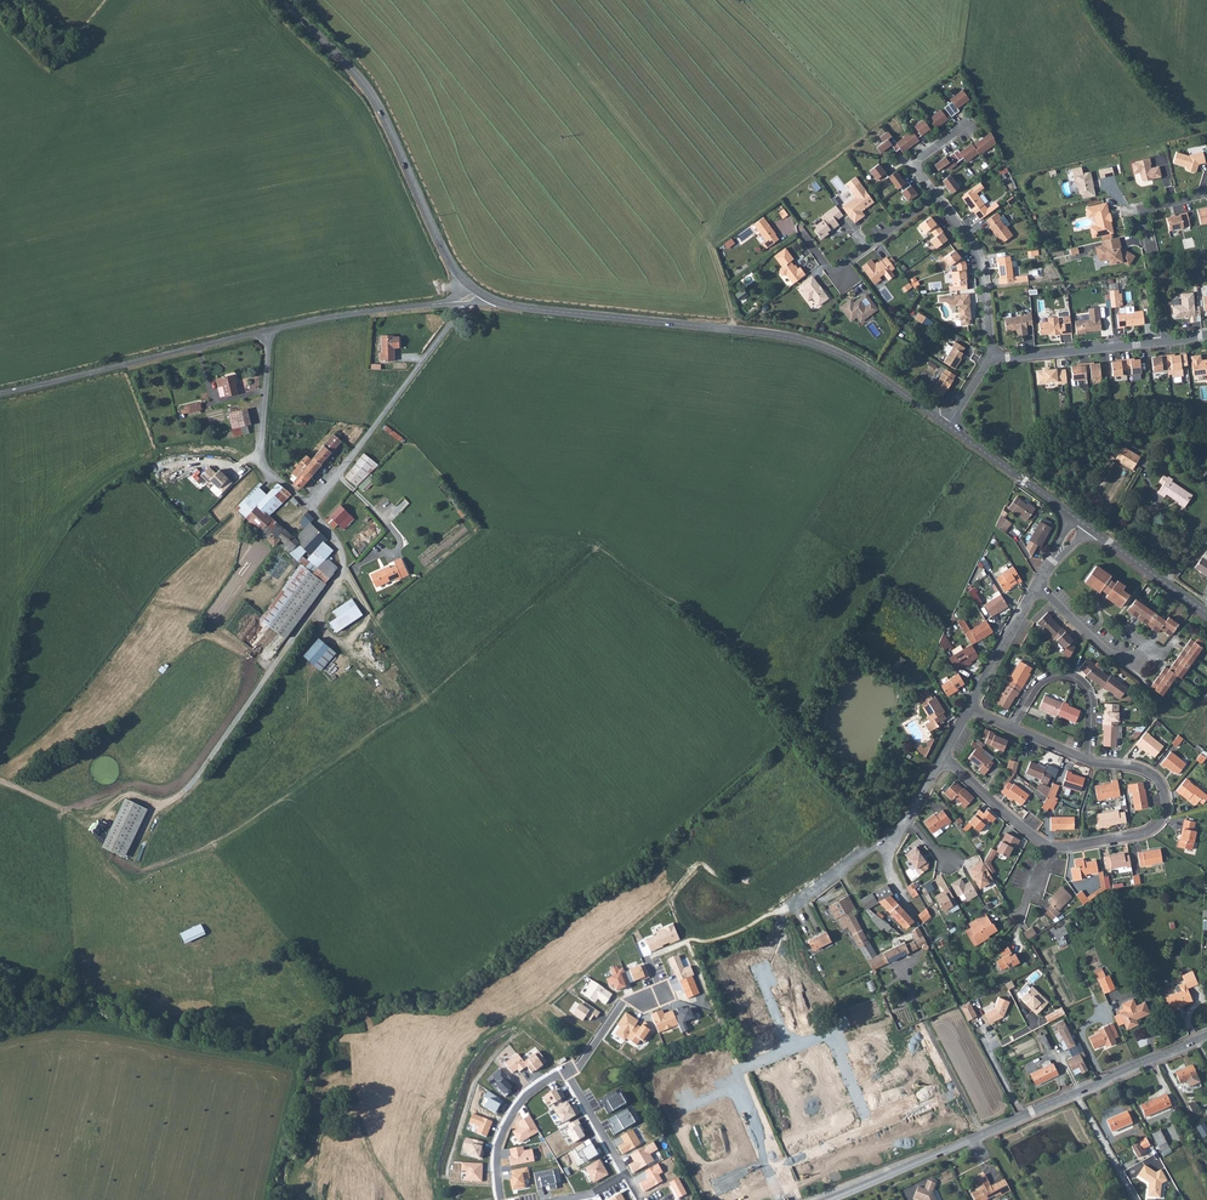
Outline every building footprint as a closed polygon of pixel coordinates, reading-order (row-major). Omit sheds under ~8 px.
[(969,99),(962,90),(950,99),(952,102),(944,108),(951,117),(959,111),(957,109),(969,99)] [(948,119),(941,110),(928,120),(935,129),(948,119)] [(929,129),(922,119),(913,126),(915,128),(911,130),(911,131),(896,143),(894,140),(890,143),(888,140),(891,137),(887,132),(880,137),(883,142),(876,147),(880,153),(891,145),(896,152),(900,149),(903,153),(919,141),(918,139),(925,133),(925,132),(929,129)] [(980,155),(996,143),(991,133),(973,146),(972,144),(959,153),(957,150),(950,156),(952,160),(949,162),(945,157),(934,166),(938,171),(945,166),(948,170),(956,165),(956,164),(963,158),(966,162),(978,153),(980,155)] [(1206,163),(1203,152),(1190,155),(1190,157),(1177,153),(1173,163),(1186,167),(1186,168),(1187,171),(1194,173),(1197,172),(1198,166),(1196,166),(1197,163),(1200,162),(1200,164),(1206,163)] [(1152,180),(1152,179),(1161,177),(1159,167),(1150,169),(1149,166),(1151,166),(1150,159),(1138,161),(1138,163),(1132,164),(1134,174),(1140,173),(1142,180),(1144,182),(1152,180)] [(880,183),(888,177),(882,169),(881,170),(878,165),(869,172),(876,180),(877,179),(880,183)] [(1114,174),(1113,166),(1099,169),(1102,178),(1114,174)] [(896,171),(888,177),(898,190),(900,188),(903,191),(901,193),(908,201),(917,195),(913,190),(914,190),(908,182),(905,184),(896,171)] [(1083,194),(1083,197),(1095,195),(1093,186),(1091,184),(1091,182),(1093,182),(1090,172),(1074,175),(1075,180),(1077,181),(1079,191),(1083,194)] [(952,194),(959,188),(950,176),(943,181),(952,194)] [(812,185),(816,191),(821,187),(816,181),(812,185)] [(851,189),(855,194),(859,191),(862,194),(844,208),(851,218),(852,218),(855,222),(865,215),(862,211),(874,201),(860,182),(851,189)] [(962,197),(980,220),(999,206),(996,202),(987,208),(973,188),(962,197)] [(859,191),(855,194),(854,194),(856,197),(843,207),(844,208),(862,194),(859,191)] [(1016,201),(1012,196),(1006,200),(1010,205),(1016,201)] [(1092,211),(1093,216),(1097,218),(1097,222),(1096,226),(1090,227),(1092,237),(1112,233),(1110,222),(1111,220),(1110,215),(1108,213),(1106,203),(1086,207),(1087,213),(1092,211)] [(843,215),(837,206),(822,217),(824,220),(816,226),(818,228),(815,230),(822,239),(829,233),(828,232),(831,230),(832,230),(839,224),(837,220),(843,215)] [(1197,210),(1200,224),(1206,223),(1206,224),(1206,208),(1197,210)] [(788,215),(783,209),(779,213),(783,219),(788,215)] [(990,227),(995,234),(997,232),(998,234),(998,236),(1003,243),(1013,235),(1006,226),(1005,226),(1000,219),(1002,218),(998,212),(987,220),(990,225),(990,227)] [(1179,215),(1174,216),(1171,217),(1165,218),(1168,231),(1190,227),(1187,213),(1179,214),(1179,215)] [(931,241),(937,248),(947,240),(944,235),(942,232),(943,231),(937,224),(936,225),(934,222),(930,217),(920,225),(925,233),(930,230),(935,237),(931,241)] [(777,234),(764,218),(755,225),(767,241),(763,244),(767,249),(779,240),(776,235),(777,234)] [(732,237),(724,242),(727,247),(735,243),(732,237)] [(1096,247),(1097,252),(1120,247),(1118,237),(1101,241),(1102,246),(1096,247)] [(1120,247),(1097,252),(1097,255),(1102,254),(1103,260),(1108,258),(1110,258),(1112,264),(1122,261),(1128,265),(1133,256),(1123,250),(1122,252),(1118,250),(1120,248),(1120,247)] [(796,283),(806,275),(801,268),(799,269),(797,270),(795,267),(791,262),(794,260),(786,249),(775,258),(783,268),(780,270),(780,273),(782,276),(786,277),(787,276),(790,280),(792,279),(796,283)] [(967,285),(966,274),(966,270),(967,270),(966,263),(962,257),(961,258),(959,255),(955,250),(944,258),(950,266),(955,263),(957,266),(958,271),(952,272),(953,286),(967,285)] [(1029,280),(1028,275),(1014,276),(1012,260),(1011,260),(1011,255),(997,257),(998,262),(999,261),(1002,278),(1000,278),(1000,283),(1029,280)] [(898,265),(893,257),(889,260),(887,258),(876,266),(872,261),(863,268),(876,285),(882,280),(880,278),(884,275),(888,280),(894,275),(891,271),(895,269),(894,268),(898,265)] [(802,284),(806,289),(816,281),(813,277),(802,284)] [(816,281),(806,289),(801,292),(809,302),(813,299),(819,307),(829,299),(824,291),(822,291),(820,289),(820,287),(816,281)] [(905,292),(912,287),(909,283),(902,288),(905,292)] [(740,300),(749,295),(744,288),(736,293),(740,300)] [(1201,315),(1200,306),(1194,306),(1193,292),(1181,294),(1182,305),(1174,305),(1173,307),(1173,315),(1175,317),(1189,315),(1190,317),(1195,317),(1195,315),(1201,315)] [(1110,294),(1112,306),(1120,306),(1119,300),(1122,300),(1122,293),(1110,294)] [(843,306),(852,319),(859,313),(863,318),(871,312),(872,314),(878,309),(867,294),(853,304),(850,306),(848,303),(843,306)] [(970,319),(971,319),(970,304),(971,304),(970,294),(940,297),(940,302),(946,301),(950,304),(957,303),(957,306),(958,306),(959,321),(956,321),(956,325),(957,326),(970,324),(970,319)] [(1102,306),(1088,308),(1090,319),(1075,321),(1077,334),(1086,333),(1086,332),(1104,329),(1102,306)] [(1117,313),(1118,326),(1124,326),(1124,325),(1144,323),(1142,309),(1134,310),(1134,312),(1117,313)] [(1057,311),(1058,317),(1063,316),(1064,323),(1064,329),(1071,328),(1069,310),(1057,311)] [(859,313),(852,319),(853,320),(859,316),(863,321),(872,314),(871,312),(863,318),(859,313)] [(1033,324),(1032,312),(1025,313),(1025,316),(1005,318),(1006,331),(1016,330),(1017,335),(1027,334),(1026,325),(1033,324)] [(926,317),(919,313),(916,318),(923,322),(926,317)] [(1058,317),(1048,318),(1048,321),(1039,322),(1040,334),(1050,333),(1050,335),(1065,334),(1064,329),(1064,323),(1059,324),(1058,317)] [(392,337),(392,335),(380,335),(381,353),(378,353),(379,361),(393,361),(393,346),(399,346),(399,337),(392,337)] [(959,359),(961,357),(963,352),(962,352),(965,347),(955,341),(952,347),(953,347),(944,362),(955,369),(961,360),(959,359)] [(1176,355),(1175,354),(1166,355),(1167,364),(1168,374),(1173,373),(1173,377),(1183,375),(1182,365),(1187,364),(1186,353),(1181,353),(1181,355),(1176,355)] [(1153,358),(1154,371),(1164,370),(1163,364),(1167,364),(1166,355),(1158,356),(1158,357),(1153,358)] [(1113,362),(1113,366),(1114,376),(1124,374),(1123,368),(1132,368),(1133,373),(1142,372),(1141,364),(1141,359),(1135,359),(1135,358),(1118,360),(1118,361),(1113,362)] [(1204,359),(1204,360),(1202,361),(1193,362),(1195,374),(1204,373),(1204,374),(1206,374),(1206,358),(1204,359)] [(1072,367),(1072,370),(1074,380),(1083,379),(1082,373),(1091,372),(1092,378),(1102,377),(1101,367),(1100,364),(1095,364),(1095,363),(1077,365),(1078,366),(1072,367)] [(1058,383),(1068,382),(1067,370),(1066,368),(1057,369),(1057,367),(1045,368),(1045,370),(1039,371),(1040,382),(1058,381),(1058,383)] [(949,390),(956,375),(947,369),(944,374),(943,373),(932,391),(943,398),(948,389),(949,390)] [(232,375),(215,379),(216,386),(221,385),(224,396),(236,393),(232,375)] [(180,410),(181,413),(200,408),(199,402),(183,406),(184,409),(180,410)] [(227,413),(231,428),(247,424),(251,423),(247,408),(227,413)] [(247,424),(231,428),(234,437),(249,432),(247,424)] [(312,457),(321,465),(341,442),(333,435),(312,457)] [(1110,457),(1114,460),(1122,447),(1118,444),(1110,457)] [(1122,447),(1114,460),(1131,470),(1139,457),(1122,447)] [(356,487),(376,465),(363,454),(356,461),(358,463),(346,477),(356,487)] [(311,476),(321,465),(312,457),(311,459),(306,455),(297,464),(311,476)] [(293,481),(291,484),(298,490),(299,489),(300,489),(311,476),(297,464),(296,463),(293,466),(296,468),(292,473),(294,475),(290,479),(293,481)] [(232,482),(219,470),(216,473),(208,466),(199,476),(207,483),(209,480),(222,493),(232,482)] [(358,486),(364,491),(374,481),(369,475),(358,486)] [(1166,494),(1170,497),(1171,496),(1180,501),(1179,503),(1178,504),(1184,507),(1189,499),(1186,497),(1189,493),(1172,481),(1173,479),(1168,476),(1168,477),(1164,475),(1159,482),(1163,484),(1157,494),(1163,497),(1166,494)] [(277,483),(267,494),(275,501),(277,500),(281,503),(290,494),(277,483)] [(245,517),(259,531),(271,518),(269,516),(281,503),(277,500),(275,501),(267,494),(252,510),(245,517)] [(1026,521),(1035,508),(1027,503),(1026,504),(1020,500),(1021,499),(1017,496),(1008,508),(1026,521)] [(292,497),(290,500),(295,506),(298,503),(292,497)] [(246,503),(238,511),(244,517),(245,517),(252,510),(246,503)] [(378,508),(374,503),(360,514),(364,519),(378,508)] [(337,524),(342,530),(353,519),(339,505),(328,516),(337,524)] [(311,555),(324,542),(327,539),(310,523),(313,519),(306,512),(300,518),(302,520),(299,524),(304,529),(295,539),(292,536),(286,544),(283,548),(289,553),(298,544),(311,555)] [(325,519),(333,528),(337,524),(328,516),(325,519)] [(998,520),(995,526),(1004,533),(1011,523),(1003,517),(1001,522),(998,520)] [(266,539),(273,545),(279,538),(278,537),(284,529),(271,518),(259,531),(267,538),(266,539)] [(1041,548),(1053,529),(1042,522),(1025,548),(1031,557),(1037,545),(1041,548)] [(278,537),(279,538),(286,544),(292,536),(284,529),(278,537)] [(312,574),(324,584),(336,567),(329,559),(331,557),(328,555),(332,550),(324,542),(311,555),(298,544),(289,553),(297,561),(301,556),(309,563),(310,561),(317,567),(312,574)] [(297,561),(299,562),(312,574),(317,567),(310,561),(309,563),(301,556),(297,561)] [(1200,556),(1193,566),(1206,576),(1206,561),(1200,556)] [(401,558),(395,561),(396,565),(388,568),(388,566),(369,574),(375,586),(394,578),(395,580),(409,574),(401,558)] [(259,619),(285,639),(324,584),(312,574),(299,562),(259,619)] [(1022,581),(1013,566),(1001,573),(1001,574),(996,578),(1004,591),(1010,588),(1010,586),(1016,582),(1017,584),(1022,581)] [(1109,579),(1111,576),(1103,570),(1102,571),(1096,566),(1085,582),(1097,592),(1096,594),(1099,596),(1103,591),(1105,593),(1102,598),(1105,600),(1106,598),(1112,602),(1113,602),(1120,607),(1129,595),(1122,590),(1125,586),(1117,581),(1115,583),(1109,579)] [(974,587),(968,591),(977,606),(982,602),(975,592),(977,591),(974,587)] [(991,617),(1007,606),(1000,595),(984,605),(991,617)] [(354,598),(332,610),(337,619),(332,622),(337,632),(364,616),(354,598)] [(1170,636),(1179,624),(1169,617),(1166,621),(1136,599),(1127,611),(1158,633),(1160,629),(1170,636)] [(1037,623),(1053,637),(1062,628),(1055,622),(1054,622),(1049,618),(1051,616),(1047,612),(1037,623)] [(962,617),(956,621),(967,638),(973,634),(976,641),(993,631),(986,620),(970,630),(962,617)] [(1066,631),(1062,628),(1053,637),(1057,641),(1058,641),(1066,649),(1070,644),(1074,639),(1069,635),(1065,632),(1066,631)] [(967,638),(971,644),(976,641),(973,634),(967,638)] [(942,636),(939,642),(944,650),(949,646),(942,636)] [(1180,678),(1205,643),(1198,638),(1195,642),(1191,639),(1169,670),(1165,667),(1150,687),(1162,696),(1177,675),(1180,678)] [(338,656),(320,639),(305,656),(322,672),(338,656)] [(970,661),(978,656),(971,644),(954,655),(960,666),(963,664),(964,665),(970,661)] [(1063,652),(1067,655),(1067,654),(1072,650),(1074,647),(1070,644),(1066,649),(1063,652)] [(900,655),(894,665),(900,669),(906,659),(900,655)] [(954,655),(948,658),(955,669),(960,666),(954,655)] [(1102,687),(1110,676),(1103,670),(1101,669),(1103,666),(1098,661),(1096,663),(1091,660),(1089,663),(1085,660),(1080,668),(1083,671),(1082,672),(1094,680),(1094,681),(1102,687)] [(1020,661),(1011,677),(1024,684),(1026,680),(1025,679),(1032,668),(1020,661)] [(956,686),(963,682),(958,673),(949,678),(950,680),(941,685),(946,695),(955,689),(954,688),(956,686)] [(1121,683),(1111,675),(1110,676),(1102,687),(1106,690),(1107,689),(1113,693),(1113,694),(1119,699),(1127,688),(1121,684),(1121,683)] [(1011,677),(1009,681),(1021,688),(1022,688),(1024,684),(1011,677)] [(1021,688),(1009,681),(1000,696),(1001,696),(997,704),(1007,710),(1015,696),(1016,697),(1021,688)] [(922,707),(929,721),(924,724),(929,732),(938,727),(936,724),(939,722),(945,718),(942,714),(944,713),(934,696),(932,698),(930,694),(919,700),(923,706),(922,707)] [(1047,712),(1057,716),(1058,714),(1063,703),(1044,695),(1039,707),(1046,710),(1048,711),(1047,712)] [(1069,704),(1063,701),(1063,703),(1058,714),(1075,723),(1080,710),(1068,705),(1069,704)] [(1104,725),(1118,725),(1118,713),(1118,704),(1106,704),(1105,712),(1106,712),(1106,719),(1104,719),(1104,725)] [(1117,737),(1118,725),(1104,725),(1103,730),(1105,730),(1105,737),(1104,737),(1104,746),(1116,746),(1117,737)] [(1003,751),(1008,740),(993,734),(994,733),(984,729),(981,737),(985,739),(984,743),(1003,751)] [(1163,746),(1145,732),(1136,744),(1143,749),(1144,749),(1154,757),(1163,746)] [(1183,738),(1180,735),(1175,738),(1171,743),(1176,747),(1183,738)] [(929,747),(933,741),(932,739),(924,743),(927,749),(929,747)] [(976,743),(973,740),(970,745),(976,749),(968,758),(980,768),(978,770),(984,775),(993,763),(981,753),(984,750),(982,748),(976,743)] [(1178,774),(1186,763),(1171,751),(1161,765),(1165,768),(1166,766),(1172,770),(1173,769),(1178,774)] [(1206,757),(1201,754),(1196,760),(1201,764),(1206,757)] [(1046,769),(1038,765),(1031,762),(1026,772),(1041,779),(1040,781),(1047,784),(1052,773),(1045,770),(1046,769)] [(1080,792),(1084,779),(1071,774),(1072,773),(1067,771),(1062,786),(1080,792)] [(1206,797),(1206,795),(1190,782),(1191,781),(1187,778),(1177,791),(1180,793),(1181,793),(1188,799),(1190,797),(1197,803),(1199,801),(1203,803),(1206,797)] [(1005,779),(998,789),(1002,792),(1009,782),(1005,779)] [(1120,796),(1118,781),(1112,781),(1112,784),(1095,787),(1098,800),(1120,796)] [(969,795),(962,789),(954,782),(945,792),(953,799),(955,796),(962,802),(960,803),(965,807),(974,797),(970,794),(969,795)] [(1009,782),(1002,792),(1001,792),(1005,795),(1007,794),(1013,799),(1021,805),(1029,795),(1014,783),(1013,785),(1009,782)] [(1143,789),(1142,782),(1128,785),(1129,792),(1132,792),(1135,810),(1147,808),(1145,789),(1143,789)] [(1047,798),(1052,788),(1043,784),(1039,792),(1047,798)] [(1060,786),(1054,784),(1052,788),(1047,798),(1053,800),(1054,801),(1060,786)] [(1044,802),(1047,798),(1039,792),(1037,790),(1033,794),(1044,802)] [(141,806),(125,798),(103,847),(119,855),(141,806)] [(1053,800),(1047,798),(1044,802),(1040,808),(1046,812),(1048,808),(1053,800)] [(1118,806),(1112,807),(1112,811),(1096,814),(1098,827),(1120,823),(1119,813),(1118,806)] [(984,813),(980,809),(969,822),(972,824),(980,832),(990,820),(993,822),(996,818),(987,810),(984,813)] [(923,821),(931,832),(939,827),(945,823),(947,824),(951,822),(942,810),(935,815),(934,813),(923,821)] [(1056,829),(1074,829),(1074,817),(1050,817),(1050,831),(1056,830),(1056,829)] [(1185,819),(1183,828),(1184,828),(1182,839),(1181,839),(1180,839),(1178,846),(1193,849),(1197,830),(1194,829),(1196,821),(1185,819)] [(969,822),(962,829),(964,832),(972,824),(969,822)] [(939,827),(931,832),(934,836),(941,831),(939,827)] [(1006,833),(996,851),(1006,857),(1012,847),(1015,849),(1019,840),(1006,833)] [(925,861),(916,847),(905,854),(915,868),(915,869),(919,874),(926,869),(922,864),(925,861)] [(996,851),(991,848),(983,862),(985,865),(988,862),(990,865),(992,865),(990,862),(996,851)] [(1139,866),(1162,862),(1160,849),(1137,852),(1139,866)] [(1127,869),(1131,869),(1129,858),(1125,859),(1124,856),(1124,853),(1105,856),(1107,870),(1126,867),(1127,869)] [(1080,875),(1097,872),(1096,861),(1083,863),(1082,859),(1074,861),(1074,867),(1070,868),(1072,881),(1081,880),(1080,875)] [(983,862),(982,861),(974,865),(975,867),(970,869),(974,876),(975,878),(974,878),(979,888),(993,880),(989,874),(985,865),(983,862)] [(988,862),(985,865),(989,874),(995,870),(992,865),(990,865),(988,862)] [(1109,876),(1104,876),(1103,871),(1100,871),(1101,888),(1110,887),(1109,876)] [(936,878),(923,885),(928,893),(940,886),(936,878)] [(977,894),(970,881),(966,884),(966,885),(965,886),(961,878),(951,884),(958,896),(963,893),(967,901),(977,894)] [(887,884),(860,900),(865,910),(868,908),(879,901),(878,901),(889,894),(890,896),(893,894),(887,884)] [(1052,897),(1062,887),(1060,885),(1050,896),(1052,897)] [(957,903),(947,887),(943,889),(945,893),(942,894),(941,892),(935,896),(943,910),(952,905),(952,906),(957,903)] [(1071,895),(1062,887),(1052,897),(1048,902),(1051,904),(1048,908),(1055,915),(1056,916),(1060,912),(1057,910),(1071,895)] [(914,888),(909,891),(913,898),(918,895),(914,888)] [(1082,904),(1088,901),(1081,891),(1076,894),(1082,904)] [(906,912),(890,896),(889,894),(878,901),(879,901),(897,921),(906,912)] [(855,908),(848,895),(828,907),(835,919),(837,918),(842,915),(843,918),(838,920),(843,929),(847,927),(850,931),(848,932),(852,939),(854,938),(859,948),(869,943),(862,930),(852,909),(855,908)] [(1053,917),(1055,915),(1048,908),(1046,911),(1053,917)] [(918,915),(923,922),(923,923),(930,917),(925,909),(918,915)] [(906,912),(897,921),(905,929),(914,920),(906,912)] [(985,913),(975,919),(977,923),(970,927),(974,934),(972,935),(977,944),(987,938),(985,937),(997,930),(993,923),(991,923),(985,913)] [(884,934),(892,927),(891,927),(876,914),(871,919),(884,934)] [(663,928),(657,931),(658,934),(646,938),(651,951),(663,946),(662,945),(669,942),(670,943),(680,939),(673,922),(662,927),(663,928)] [(181,932),(185,943),(206,934),(202,924),(181,932)] [(877,955),(869,943),(859,948),(871,969),(874,974),(875,973),(876,970),(874,969),(922,947),(923,950),(926,950),(929,949),(929,947),(918,927),(912,932),(916,940),(906,945),(904,942),(877,955)] [(1032,927),(1023,932),(1027,940),(1036,934),(1032,927)] [(1062,935),(1059,928),(1055,930),(1053,927),(1050,928),(1055,939),(1062,935)] [(813,950),(831,941),(826,932),(808,941),(810,945),(808,945),(809,948),(811,947),(813,950)] [(1062,935),(1055,939),(1059,947),(1067,944),(1062,935)] [(943,938),(937,942),(940,947),(946,943),(943,938)] [(1009,970),(1020,964),(1015,955),(1013,956),(1009,949),(1000,954),(1004,960),(998,963),(1002,972),(1008,969),(1009,970)] [(678,982),(680,982),(692,977),(694,976),(690,966),(684,969),(678,956),(669,960),(678,982)] [(637,967),(625,972),(629,981),(630,984),(640,979),(641,981),(649,977),(644,963),(636,966),(637,967)] [(617,967),(611,969),(614,976),(608,979),(611,986),(614,985),(617,991),(626,987),(625,983),(629,981),(625,972),(623,968),(619,970),(617,967)] [(1094,970),(1098,979),(1106,976),(1102,967),(1094,970)] [(1187,988),(1198,984),(1193,972),(1183,976),(1185,982),(1175,986),(1177,993),(1167,996),(1172,1010),(1179,1008),(1179,1006),(1192,1001),(1187,988)] [(1105,993),(1115,989),(1109,975),(1106,976),(1098,979),(1105,993)] [(692,977),(680,982),(688,999),(700,994),(692,977)] [(870,990),(876,988),(874,980),(867,981),(870,990)] [(594,981),(584,995),(595,1002),(597,999),(606,1005),(613,994),(594,981)] [(1005,983),(1008,989),(1014,987),(1010,981),(1005,983)] [(1020,997),(1025,1002),(1033,1009),(1031,1010),(1036,1014),(1048,1002),(1031,986),(1020,997)] [(1011,1005),(1003,998),(994,1007),(984,1013),(989,1023),(1002,1016),(1011,1005)] [(580,1005),(573,1015),(583,1022),(586,1018),(590,1021),(594,1015),(597,1017),(600,1013),(584,1002),(581,1006),(580,1005)] [(961,1006),(968,1020),(977,1015),(969,1002),(961,1006)] [(1033,1009),(1025,1002),(1024,1003),(1031,1010),(1033,1009)] [(1150,1013),(1145,1002),(1120,1013),(1127,1028),(1138,1024),(1136,1019),(1150,1013)] [(679,1015),(675,1017),(679,1025),(682,1032),(688,1030),(685,1022),(694,1018),(691,1009),(687,1008),(683,1009),(682,1007),(677,1009),(679,1015)] [(1048,1023),(1065,1014),(1062,1008),(1045,1017),(1048,1023)] [(662,1010),(652,1014),(659,1032),(679,1025),(675,1017),(673,1010),(664,1014),(662,1010)] [(625,1012),(617,1025),(620,1027),(615,1035),(625,1041),(627,1039),(636,1023),(639,1021),(625,1012)] [(1062,1052),(1075,1045),(1063,1020),(1055,1024),(1063,1040),(1059,1042),(1061,1046),(1059,1046),(1062,1052)] [(640,1026),(636,1023),(627,1039),(637,1045),(640,1040),(643,1042),(650,1030),(647,1028),(649,1024),(643,1021),(640,1026)] [(1113,1023),(1108,1025),(1114,1039),(1118,1037),(1113,1023)] [(1114,1039),(1108,1025),(1098,1029),(1099,1032),(1089,1036),(1094,1048),(1104,1043),(1106,1047),(1116,1042),(1114,1039)] [(1010,1035),(1013,1040),(1030,1031),(1028,1026),(1010,1035)] [(1047,1050),(1051,1049),(1047,1040),(1036,1045),(1039,1050),(1046,1047),(1047,1050)] [(1085,1056),(1083,1051),(1069,1058),(1073,1066),(1070,1067),(1074,1076),(1081,1072),(1081,1073),(1087,1070),(1081,1058),(1085,1056)] [(518,1054),(505,1063),(513,1074),(517,1070),(519,1072),(527,1066),(524,1062),(518,1054)] [(535,1054),(524,1062),(527,1066),(532,1073),(535,1070),(536,1071),(544,1066),(535,1054)] [(1035,1086),(1058,1075),(1053,1063),(1030,1074),(1035,1086)] [(1180,1084),(1197,1076),(1192,1066),(1176,1073),(1180,1084)] [(500,1068),(493,1077),(497,1081),(494,1083),(504,1095),(513,1087),(511,1085),(514,1082),(510,1078),(500,1068)] [(561,1100),(555,1089),(542,1097),(546,1104),(550,1101),(552,1105),(561,1100)] [(488,1091),(484,1098),(488,1100),(484,1107),(497,1114),(503,1101),(488,1091)] [(615,1091),(598,1101),(600,1105),(604,1102),(606,1107),(604,1108),(608,1114),(626,1103),(620,1093),(617,1094),(615,1091)] [(1171,1106),(1166,1095),(1141,1106),(1146,1118),(1171,1106)] [(567,1101),(554,1108),(562,1123),(575,1116),(567,1101)] [(1196,1101),(1184,1107),(1188,1114),(1193,1111),(1192,1110),(1198,1106),(1196,1101)] [(628,1108),(608,1119),(611,1123),(612,1123),(614,1126),(610,1128),(614,1135),(636,1123),(628,1108)] [(1131,1124),(1127,1112),(1107,1121),(1112,1132),(1131,1124)] [(473,1114),(469,1123),(478,1126),(475,1133),(486,1137),(492,1122),(473,1114)] [(530,1115),(518,1122),(521,1127),(513,1132),(519,1143),(539,1132),(530,1115)] [(577,1119),(567,1124),(570,1129),(567,1130),(574,1142),(584,1137),(582,1132),(584,1131),(577,1119)] [(1202,1137),(1206,1135),(1206,1127),(1204,1122),(1196,1127),(1202,1137)] [(633,1130),(621,1136),(624,1143),(618,1146),(623,1155),(641,1144),(633,1130)] [(1162,1152),(1169,1148),(1160,1130),(1152,1134),(1162,1152)] [(484,1142),(467,1138),(464,1149),(469,1150),(468,1156),(482,1159),(484,1151),(482,1150),(484,1142)] [(1142,1150),(1150,1145),(1146,1138),(1138,1143),(1142,1150)] [(589,1139),(574,1148),(577,1153),(581,1150),(587,1161),(598,1155),(589,1139)] [(653,1141),(630,1155),(634,1162),(629,1165),(633,1172),(654,1160),(650,1154),(658,1150),(653,1141)] [(1144,1154),(1138,1143),(1131,1147),(1137,1157),(1144,1154)] [(1152,1149),(1150,1145),(1142,1150),(1144,1154),(1152,1149)] [(523,1146),(510,1149),(511,1156),(509,1156),(510,1166),(535,1161),(532,1149),(524,1151),(523,1146)] [(1172,1152),(1169,1148),(1162,1152),(1164,1157),(1172,1152)] [(601,1159),(585,1167),(593,1183),(608,1175),(602,1164),(603,1163),(601,1159)] [(483,1164),(462,1163),(462,1171),(466,1171),(466,1181),(482,1181),(483,1164)] [(657,1163),(644,1171),(648,1178),(639,1184),(644,1192),(663,1182),(658,1174),(662,1172),(657,1163)] [(1163,1182),(1166,1180),(1160,1169),(1156,1172),(1145,1165),(1139,1176),(1150,1182),(1151,1195),(1163,1195),(1163,1182)] [(528,1167),(511,1170),(513,1179),(510,1179),(512,1191),(526,1188),(524,1180),(530,1179),(528,1167)] [(553,1169),(534,1173),(538,1189),(542,1188),(542,1187),(549,1185),(550,1190),(557,1189),(553,1169)] [(1004,1181),(991,1188),(984,1174),(974,1179),(980,1191),(978,1191),(977,1191),(971,1193),(974,1199),(988,1199),(995,1196),(995,1198),(1000,1195),(999,1194),(1009,1189),(1004,1181)] [(679,1178),(670,1182),(677,1198),(687,1194),(679,1178)] [(934,1193),(938,1185),(929,1182),(927,1180),(923,1189),(917,1187),(912,1199),(915,1199),(936,1199),(934,1194),(934,1193)]
